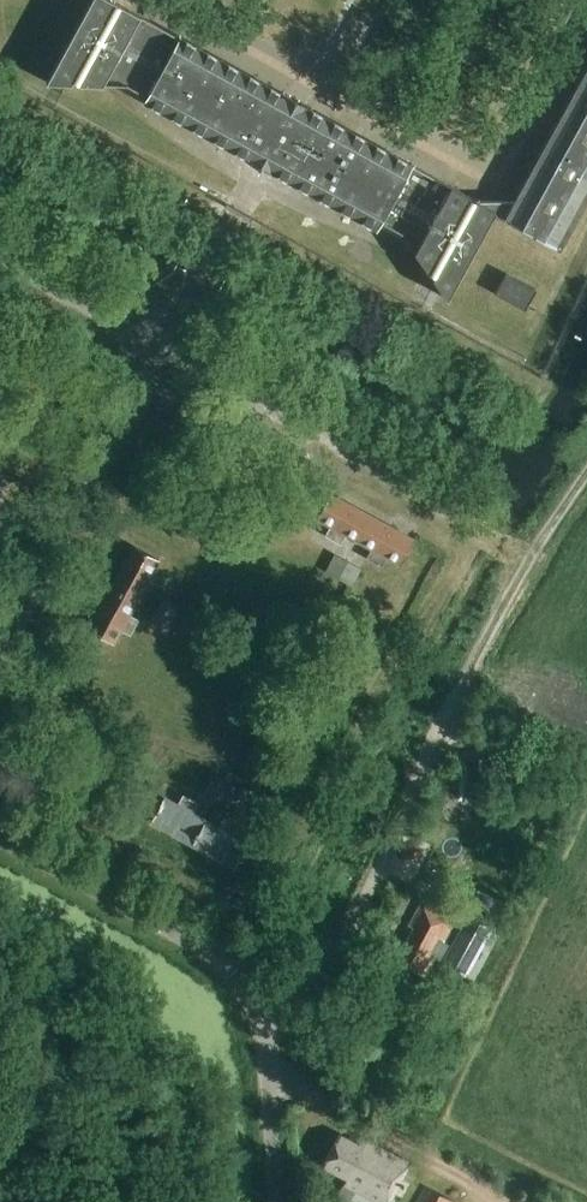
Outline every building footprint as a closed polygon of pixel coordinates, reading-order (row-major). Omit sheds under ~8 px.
[(514,199),(480,202),(449,185),(447,188),(410,168),(413,164),(298,101),(179,36),(177,40),(140,19),(142,17),(110,0),(90,0),(58,56),(43,82),(124,85),(130,89),(146,98),(143,103),(261,168),(376,231),(381,221),(418,241),(413,250),(443,300),(483,226),(507,220),(559,250),(586,200),(586,66),(514,199)] [(533,291),(503,275),(492,296),(522,311),(533,291)] [(358,542),(371,517),(331,494),(317,519),(330,526),(324,536),(340,545),(345,535),(358,542)] [(371,517),(358,542),(371,549),(365,559),(381,568),(386,558),(400,565),(412,540),(371,517)] [(106,588),(134,603),(140,591),(148,595),(157,579),(149,574),(156,561),(129,546),(106,588)] [(338,579),(347,562),(333,555),(324,572),(338,579)] [(347,562),(338,579),(351,586),(360,569),(347,562)] [(127,616),(134,603),(106,588),(83,630),(110,645),(118,631),(126,636),(134,620),(127,616)] [(153,613),(169,622),(176,608),(159,600),(153,613)] [(163,636),(169,622),(153,613),(146,627),(163,636)] [(212,801),(222,783),(208,777),(199,794),(212,801)] [(222,783),(212,801),(226,808),(235,791),(222,783)] [(190,844),(204,820),(193,814),(198,804),(182,795),(177,805),(164,797),(150,822),(190,844)] [(204,820),(190,844),(234,868),(246,843),(234,837),(239,827),(223,818),(218,828),(204,820)] [(434,888),(439,878),(428,872),(423,882),(434,888)] [(423,975),(453,920),(423,903),(410,926),(415,928),(397,961),(423,975)] [(377,1201),(389,1201),(410,1162),(365,1140),(361,1147),(340,1136),(323,1167),(347,1179),(344,1185),(377,1201)] [(417,1201),(450,1201),(451,1200),(430,1189),(429,1190),(424,1187),(417,1201)]
